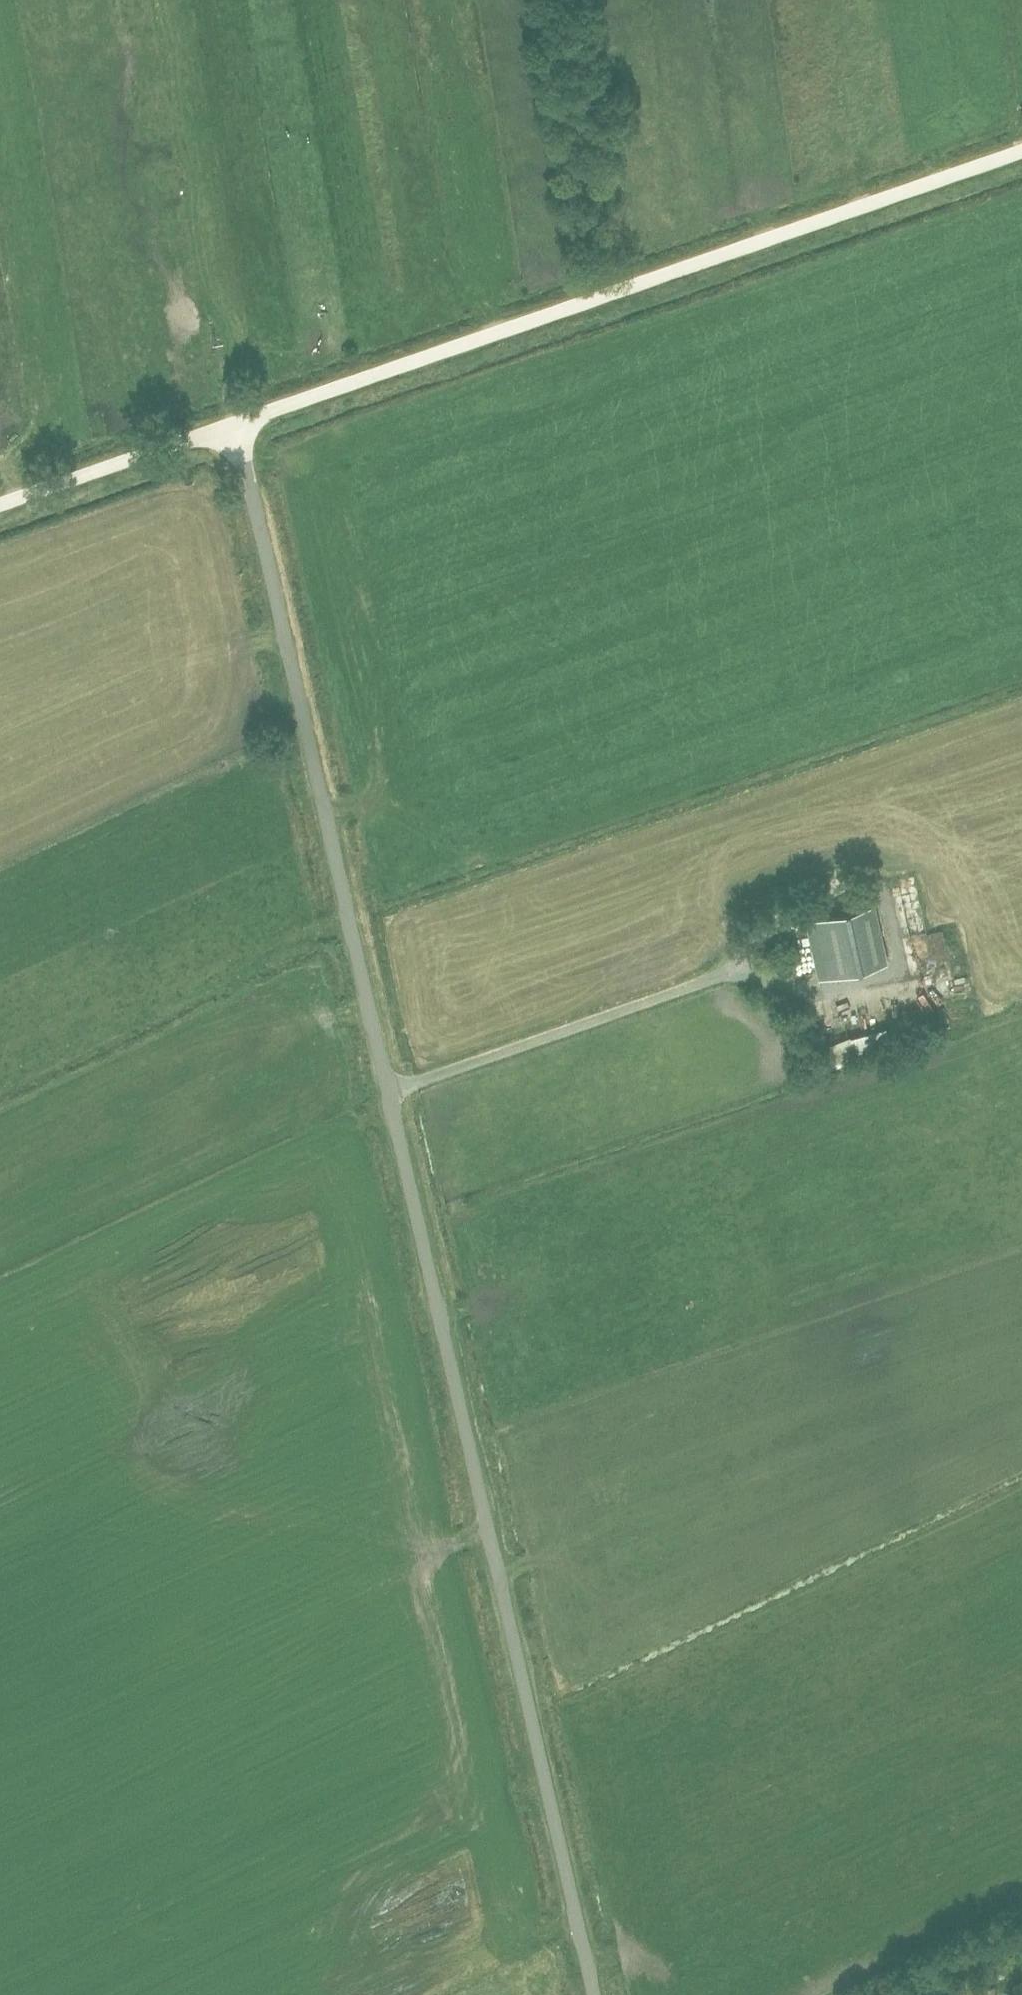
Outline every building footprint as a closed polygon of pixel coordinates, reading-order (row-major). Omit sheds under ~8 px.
[(820,978),(887,963),(874,906),(808,921),(820,978)] [(1018,1994),(1021,1994),(1021,1981),(1013,1985),(1018,1994)]
